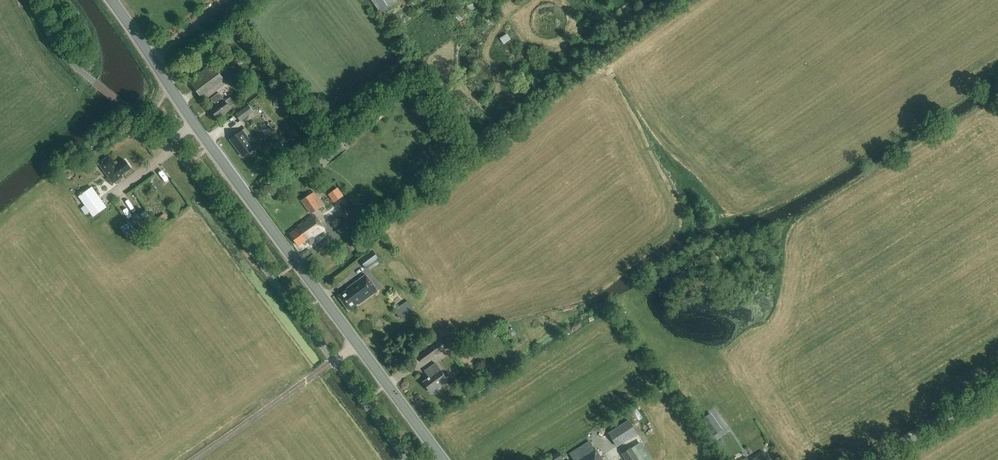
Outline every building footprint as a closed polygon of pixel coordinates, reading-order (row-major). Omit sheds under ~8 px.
[(399,4),(396,0),(371,0),(382,16),(399,4)] [(470,14),(476,10),(473,4),(466,7),(470,14)] [(465,21),(466,20),(461,12),(454,15),(459,24),(461,27),(466,24),(465,21)] [(507,32),(500,37),(504,43),(511,38),(507,32)] [(204,101),(227,83),(212,65),(190,82),(204,101)] [(226,101),(225,100),(219,93),(211,99),(216,106),(211,110),(218,119),(231,109),(230,107),(236,103),(231,97),(226,101)] [(241,122),(254,113),(249,106),(236,115),(241,122)] [(243,157),(256,148),(243,130),(230,140),(243,157)] [(339,140),(323,153),(330,161),(345,148),(339,140)] [(115,163),(110,156),(99,164),(114,184),(118,180),(117,179),(132,169),(126,161),(120,165),(117,161),(115,163)] [(93,217),(106,208),(92,187),(79,197),(93,217)] [(310,214),(323,206),(314,192),(301,201),(310,214)] [(139,236),(150,229),(139,213),(128,221),(139,236)] [(325,228),(315,215),(298,227),(299,227),(290,234),(299,246),(306,241),(310,246),(317,241),(313,237),(325,228)] [(367,270),(380,261),(372,250),(359,260),(367,270)] [(359,305),(378,291),(366,275),(347,289),(348,290),(339,296),(349,310),(358,304),(359,305)] [(404,303),(402,300),(397,303),(400,307),(394,311),(400,320),(414,310),(407,301),(404,303)] [(512,328),(507,332),(511,338),(517,334),(512,328)] [(437,355),(449,347),(443,339),(432,347),(417,358),(422,365),(437,354),(437,355)] [(436,363),(424,371),(429,378),(423,382),(431,394),(452,379),(447,372),(444,374),(436,363)] [(660,395),(668,390),(665,385),(657,390),(660,395)] [(712,437),(722,430),(710,413),(700,420),(712,437)] [(629,440),(638,434),(629,420),(609,433),(619,447),(629,440)] [(590,442),(570,454),(574,459),(603,459),(596,448),(594,449),(590,442)] [(632,448),(621,454),(625,459),(640,459),(632,448)]
